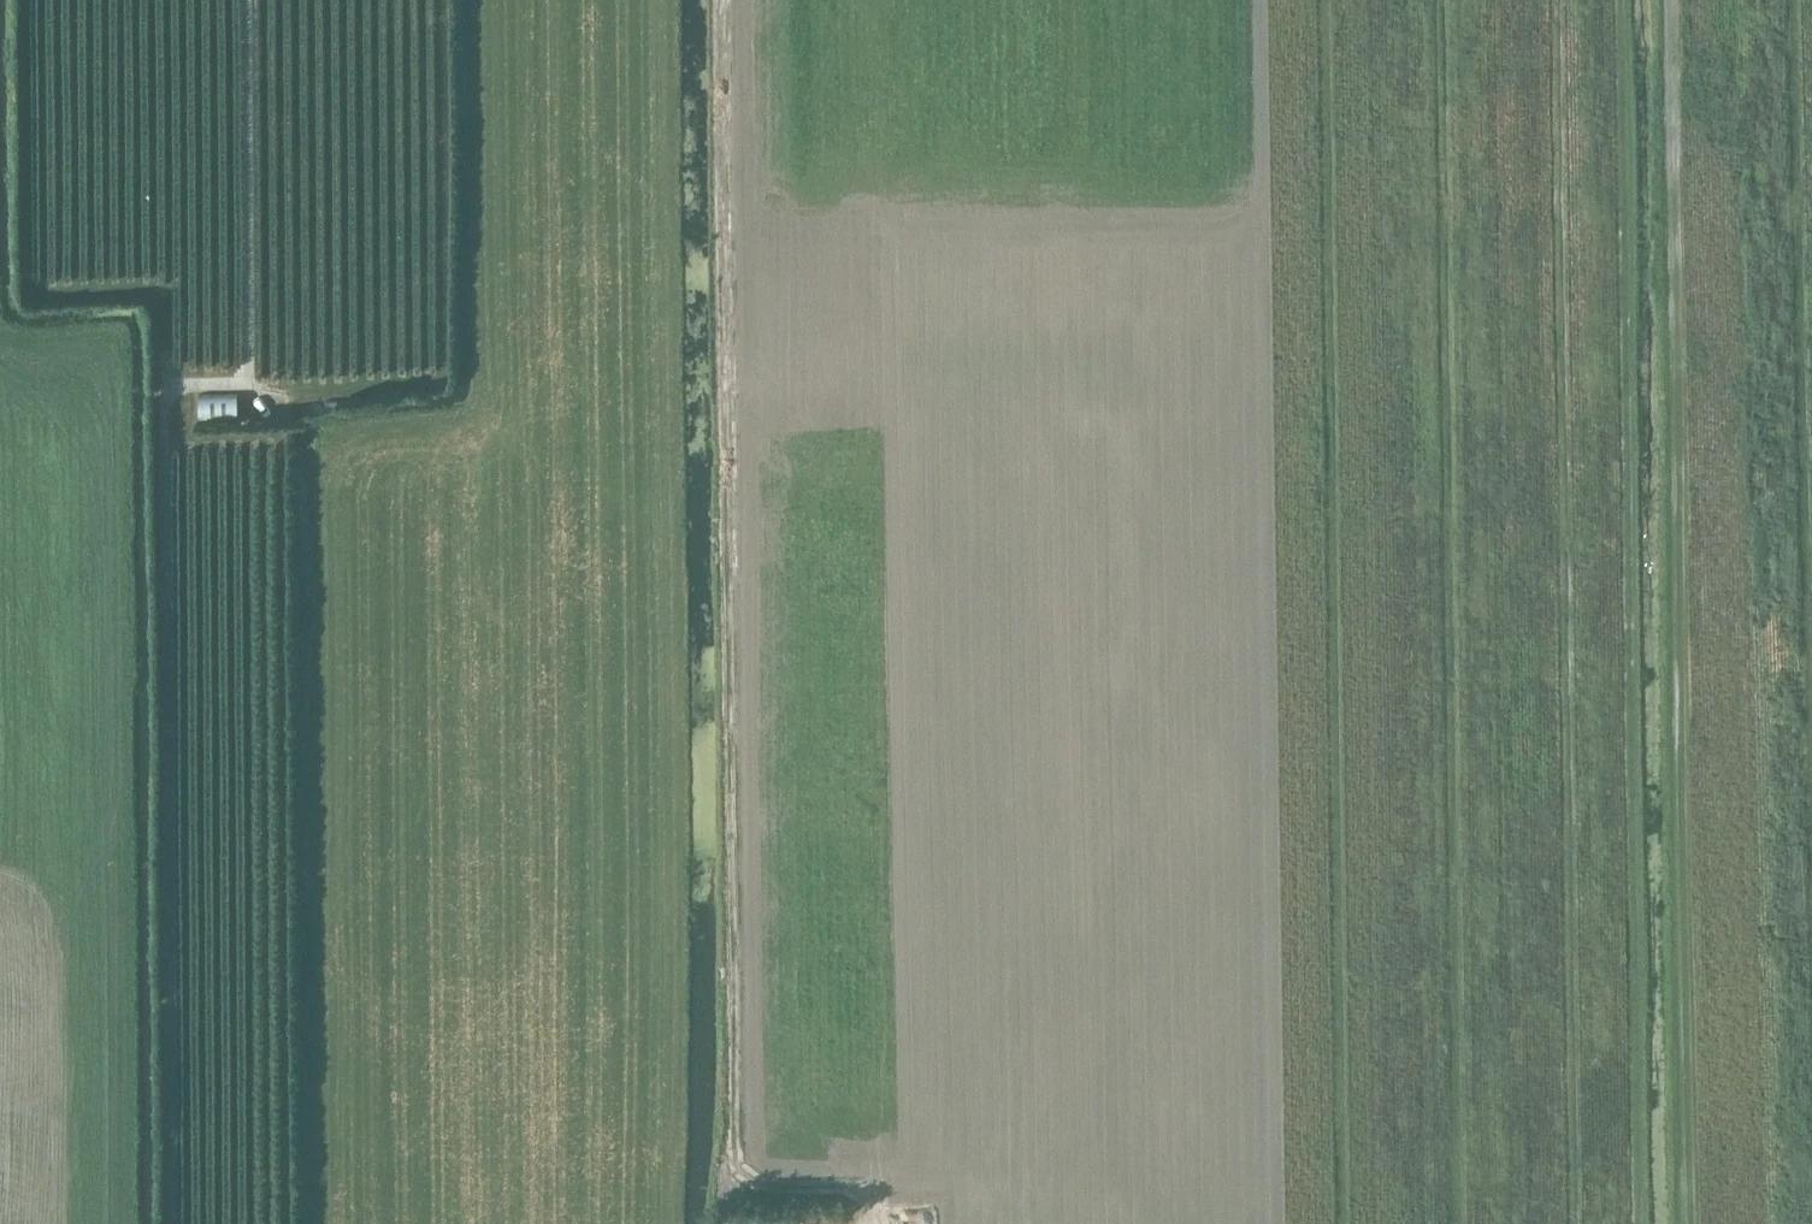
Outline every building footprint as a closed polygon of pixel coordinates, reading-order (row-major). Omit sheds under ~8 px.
[(242,398),(242,380),(202,382),(203,399),(242,398)]
